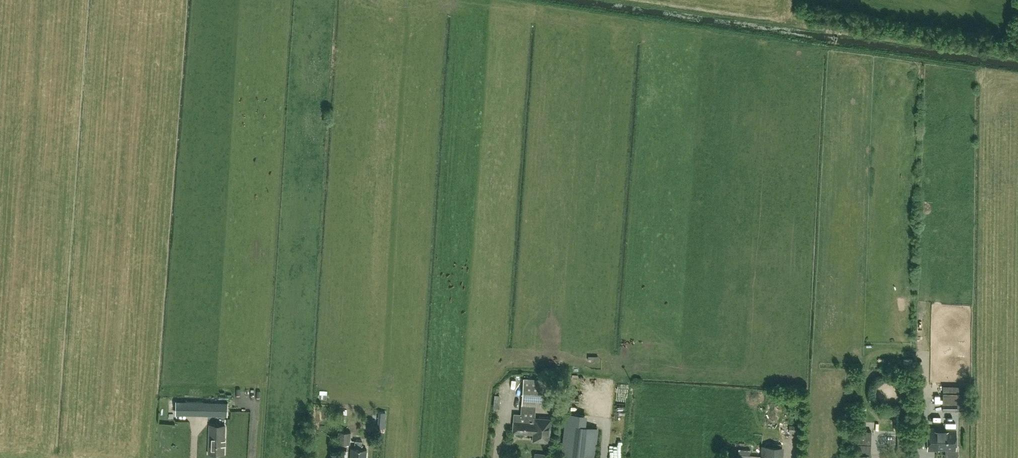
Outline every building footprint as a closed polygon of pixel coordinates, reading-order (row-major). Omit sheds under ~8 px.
[(523,378),(522,405),(542,406),(544,379),(523,378)] [(943,393),(943,396),(942,412),(957,412),(957,404),(970,403),(970,393),(943,393)] [(205,417),(205,402),(185,401),(185,416),(205,417)] [(537,441),(549,442),(551,419),(525,417),(525,422),(514,421),(513,432),(534,434),(533,437),(537,441)] [(224,454),(224,434),(225,425),(209,425),(208,453),(224,454)] [(790,425),(789,433),(800,434),(800,426),(790,425)] [(956,431),(956,429),(948,429),(948,427),(934,427),(934,445),(945,445),(945,444),(956,444),(956,431)] [(872,454),(871,454),(872,431),(856,430),(855,454),(854,454),(854,457),(872,457),(872,454)] [(350,445),(351,432),(338,431),(337,444),(350,445)] [(366,449),(361,449),(362,442),(355,441),(354,448),(351,448),(351,457),(366,457),(366,449)] [(596,457),(596,446),(569,446),(569,457),(596,457)] [(782,447),(761,446),(760,457),(781,457),(782,447)]
